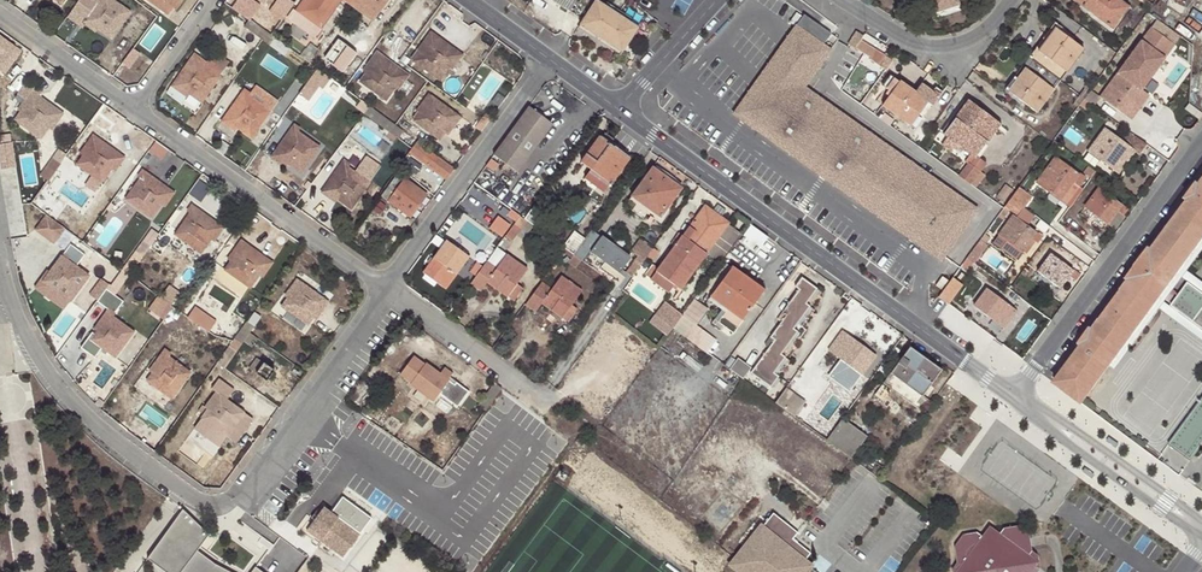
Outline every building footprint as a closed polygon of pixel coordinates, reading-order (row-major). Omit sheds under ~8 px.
[(91,10),(94,12),(89,21),(98,28),(111,38),(130,13),(112,0),(98,0),(91,10)] [(177,0),(149,0),(168,14),(173,6),(177,0)] [(173,6),(176,8),(182,0),(177,0),(173,6)] [(234,6),(253,19),(263,4),(257,0),(238,0),(234,6)] [(272,11),(286,20),(298,1),(296,0),(279,0),(272,11)] [(290,20),(314,38),(316,37),(321,29),(328,33),(348,4),(350,5),(354,0),(304,0),(290,20)] [(350,5),(373,22),(389,0),(354,0),(350,5)] [(569,12),(576,0),(551,0),(569,12)] [(639,27),(598,0),(596,0),(580,24),(624,53),(639,27)] [(931,0),(935,12),(960,4),(958,0),(931,0)] [(1120,0),(1075,0),(1075,1),(1087,10),(1105,24),(1122,2),(1120,0)] [(1105,24),(1113,29),(1129,7),(1122,2),(1105,24)] [(960,4),(935,12),(937,18),(961,9),(960,4)] [(94,12),(91,10),(83,22),(95,31),(98,28),(89,21),(94,12)] [(1105,24),(1087,10),(1084,14),(1110,33),(1113,29),(1105,24)] [(938,252),(970,204),(803,87),(831,50),(823,45),(831,34),(804,16),(770,64),(774,66),(740,113),(938,252)] [(276,37),(274,35),(271,33),(273,30),(268,26),(265,30),(250,19),(244,27),(270,45),(276,37)] [(1052,25),(1029,57),(1032,60),(1048,38),(1052,41),(1059,30),(1052,25)] [(321,29),(316,37),(322,41),(328,33),(321,29)] [(1048,38),(1032,60),(1060,80),(1084,48),(1059,30),(1052,41),(1048,38)] [(437,41),(439,38),(431,32),(418,49),(422,52),(416,61),(440,79),(450,66),(457,56),(437,41)] [(0,33),(0,53),(1,54),(0,55),(0,68),(10,74),(26,48),(0,33)] [(463,54),(439,38),(437,41),(457,56),(450,66),(452,68),(463,54)] [(343,71),(357,52),(339,40),(325,58),(343,71)] [(876,50),(861,40),(856,49),(864,54),(871,59),(876,50)] [(1141,90),(1164,58),(1140,41),(1117,73),(1141,90)] [(422,52),(418,49),(412,59),(416,61),(422,52)] [(482,62),(486,56),(479,51),(474,56),(482,62)] [(887,52),(884,57),(891,63),(895,57),(887,52)] [(382,62),(385,58),(377,53),(364,70),(367,73),(361,81),(386,99),(396,86),(403,77),(382,62)] [(195,54),(181,74),(185,77),(179,85),(189,92),(202,102),(219,77),(197,61),(200,58),(195,54)] [(891,63),(884,57),(878,65),(886,71),(891,63)] [(1032,60),(1029,57),(1005,89),(1013,95),(1021,83),(1017,80),(1032,60)] [(408,76),(385,58),(382,62),(403,77),(396,86),(399,89),(408,76)] [(1060,80),(1032,60),(1017,80),(1021,83),(1013,95),(1037,112),(1060,80)] [(485,62),(462,91),(482,107),(505,77),(485,62)] [(942,260),(977,211),(970,204),(938,252),(740,113),(774,66),(770,64),(734,115),(942,260)] [(185,77),(181,74),(172,85),(186,95),(189,92),(179,85),(185,77)] [(890,96),(900,81),(891,75),(881,89),(890,96)] [(455,99),(463,87),(453,78),(444,91),(455,99)] [(915,92),(900,81),(890,96),(882,105),(907,124),(917,111),(920,114),(928,102),(933,106),(939,97),(933,93),(921,83),(915,92)] [(936,88),(933,93),(939,97),(942,92),(936,88)] [(1080,95),(1085,99),(1090,92),(1085,88),(1080,95)] [(246,90),(232,110),(235,112),(229,120),(237,126),(251,136),(269,111),(248,96),(250,93),(246,90)] [(37,100),(39,97),(31,91),(19,109),(21,110),(15,120),(41,138),(49,126),(57,114),(37,100)] [(445,132),(457,115),(429,95),(418,110),(421,112),(415,120),(440,138),(445,132)] [(1080,105),(1085,99),(1080,95),(1075,101),(1080,105)] [(63,114),(39,97),(37,100),(57,114),(49,126),(52,128),(63,114)] [(1092,104),(1085,99),(1080,105),(1087,110),(1092,104)] [(990,128),(996,120),(969,100),(944,134),(948,137),(957,144),(970,154),(967,157),(970,160),(981,145),(979,143),(982,138),(987,143),(995,132),(990,128)] [(398,139),(404,131),(370,106),(364,114),(398,139)] [(553,125),(529,107),(493,156),(517,173),(553,125)] [(235,112),(232,110),(223,121),(235,130),(237,126),(229,120),(235,112)] [(911,126),(920,114),(917,111),(907,124),(911,126)] [(460,117),(457,115),(445,132),(448,134),(460,117)] [(288,133),(295,125),(286,118),(279,127),(288,133)] [(1001,124),(996,120),(990,128),(995,132),(1001,124)] [(299,128),(295,125),(288,133),(280,145),(284,148),(279,155),(288,162),(302,172),(319,148),(298,132),(299,128)] [(1147,144),(1130,132),(1123,142),(1105,128),(1092,146),(1103,153),(1099,159),(1119,173),(1134,152),(1138,155),(1147,144)] [(585,178),(604,192),(628,159),(610,145),(614,141),(604,134),(588,157),(587,156),(581,164),(591,171),(585,178)] [(103,182),(112,169),(120,159),(99,144),(101,141),(93,135),(81,153),(84,155),(77,164),(103,182)] [(957,144),(948,137),(942,145),(951,151),(957,144)] [(964,162),(967,164),(968,162),(971,165),(987,143),(982,138),(979,143),(981,145),(970,160),(967,157),(964,162)] [(171,183),(186,159),(157,140),(145,160),(155,166),(152,171),(171,183)] [(120,159),(112,169),(115,171),(125,157),(101,141),(99,144),(120,159)] [(455,168),(418,141),(409,153),(446,179),(455,168)] [(17,164),(14,142),(0,145),(0,168),(17,164)] [(285,166),(288,162),(279,155),(284,148),(280,145),(272,157),(285,166)] [(1103,153),(1092,146),(1088,151),(1099,159),(1103,153)] [(1057,185),(1066,192),(1074,182),(1080,187),(1086,178),(1056,156),(1036,183),(1050,193),(1057,185)] [(60,164),(53,158),(40,175),(48,181),(60,164)] [(498,165),(490,159),(485,166),(493,172),(498,165)] [(346,161),(332,180),(334,183),(328,191),(338,198),(352,208),(369,183),(347,167),(351,164),(346,161)] [(967,164),(958,176),(971,184),(980,171),(971,165),(968,162),(967,164)] [(32,167),(18,169),(20,183),(35,181),(32,167)] [(628,201),(657,221),(680,189),(652,168),(628,201)] [(158,186),(160,183),(142,170),(139,175),(142,177),(127,200),(152,217),(162,204),(168,193),(158,186)] [(411,217),(427,194),(399,174),(383,197),(411,217)] [(334,183),(332,180),(323,192),(336,202),(338,198),(328,191),(334,183)] [(1199,186),(1197,184),(1185,199),(1187,201),(1152,250),(1149,249),(1126,279),(1128,281),(1092,330),(1089,328),(1078,344),(1081,346),(1053,383),(1081,403),(1110,364),(1127,342),(1201,239),(1201,182),(1199,186)] [(174,193),(160,183),(158,186),(168,193),(162,204),(165,206),(174,193)] [(1060,201),(1066,192),(1057,185),(1050,193),(1060,201)] [(1011,198),(1024,208),(1032,197),(1019,187),(1011,198)] [(1129,210),(1099,187),(1084,206),(1116,230),(1126,216),(1125,215),(1129,210)] [(1018,216),(1024,208),(1011,198),(1005,206),(1018,216)] [(526,222),(534,228),(546,212),(535,203),(523,220),(526,222)] [(207,222),(209,219),(192,206),(188,211),(191,213),(176,235),(201,253),(212,239),(218,229),(207,222)] [(678,293),(706,255),(728,225),(729,224),(721,218),(713,212),(706,206),(650,281),(668,294),(672,288),(678,293)] [(713,212),(721,218),(726,212),(718,206),(713,212)] [(999,234),(1014,245),(1023,251),(1032,239),(1038,243),(1043,237),(1012,215),(999,234)] [(38,234),(61,241),(67,223),(44,216),(38,234)] [(523,220),(519,217),(505,237),(511,242),(526,222),(523,220)] [(223,229),(209,219),(207,222),(218,229),(212,239),(214,240),(223,229)] [(738,241),(742,235),(728,225),(706,255),(720,265),(738,241)] [(755,254),(767,237),(750,225),(742,235),(738,241),(755,254)] [(611,284),(621,291),(631,278),(631,277),(622,270),(630,259),(591,230),(584,240),(573,256),(574,257),(581,262),(611,284)] [(573,256),(584,240),(574,232),(562,248),(565,250),(573,256)] [(643,237),(633,250),(646,260),(656,248),(643,237)] [(1127,342),(1110,364),(1115,369),(1159,308),(1201,340),(1201,330),(1169,306),(1164,302),(1182,278),(1187,282),(1201,293),(1201,283),(1187,271),(1201,250),(1201,239),(1127,342)] [(251,288),(261,274),(268,264),(247,250),(249,246),(242,241),(229,258),(232,260),(225,270),(251,288)] [(443,278),(450,283),(469,257),(446,241),(423,273),(439,284),(443,278)] [(1023,251),(1014,245),(1008,252),(1018,259),(1023,251)] [(268,264),(261,274),(263,276),(273,263),(249,246),(247,250),(268,264)] [(496,248),(487,262),(497,268),(506,255),(496,248)] [(118,292),(142,258),(134,252),(111,286),(118,292)] [(71,302),(89,276),(81,270),(67,260),(70,256),(64,253),(50,273),(53,276),(47,285),(57,292),(71,302)] [(1081,275),(1050,253),(1037,271),(1061,289),(1070,276),(1076,281),(1081,275)] [(487,262),(470,285),(480,292),(486,283),(489,279),(498,287),(496,290),(507,298),(516,285),(526,271),(506,255),(497,268),(487,262)] [(575,269),(581,262),(574,257),(568,264),(575,269)] [(974,263),(966,258),(962,265),(969,270),(974,263)] [(81,270),(89,276),(92,270),(85,264),(81,270)] [(764,290),(732,267),(711,297),(727,309),(717,323),(733,334),(743,321),(742,320),(764,290)] [(55,295),(57,292),(47,285),(53,276),(50,273),(41,286),(55,295)] [(552,290),(542,282),(525,305),(535,313),(542,304),(544,301),(552,307),(550,311),(561,319),(571,305),(582,291),(562,276),(552,290)] [(102,300),(110,281),(101,277),(93,296),(102,300)] [(952,277),(938,297),(948,305),(963,285),(952,277)] [(445,290),(450,283),(443,278),(439,284),(445,290)] [(621,291),(673,328),(682,316),(631,278),(621,291)] [(489,279),(486,283),(496,290),(498,287),(489,279)] [(750,374),(770,388),(778,377),(773,373),(784,358),(780,355),(796,333),(793,330),(809,307),(805,304),(815,290),(801,279),(795,288),(798,291),(777,320),(781,323),(765,345),(769,348),(750,374)] [(313,317),(325,300),(297,281),(286,295),(290,297),(284,307),(308,324),(313,317)] [(1187,282),(1169,306),(1201,330),(1201,293),(1187,282)] [(158,294),(149,310),(165,319),(181,291),(171,285),(165,297),(158,294)] [(522,289),(516,285),(507,298),(513,302),(522,289)] [(1017,310),(987,288),(974,306),(992,319),(993,317),(1006,327),(1017,310)] [(328,303),(325,300),(313,317),(317,319),(328,303)] [(544,301),(542,304),(550,311),(552,307),(544,301)] [(577,309),(571,305),(561,319),(566,322),(577,309)] [(197,306),(190,318),(213,331),(220,318),(197,306)] [(109,309),(95,330),(98,332),(92,340),(101,347),(115,358),(134,332),(112,316),(115,313),(109,309)] [(98,332),(95,330),(86,342),(98,350),(101,347),(92,340),(98,332)] [(828,350),(862,375),(876,357),(842,332),(828,350)] [(259,339),(251,333),(244,342),(252,348),(259,339)] [(883,384),(915,407),(941,370),(909,347),(883,384)] [(166,350),(151,370),(155,373),(148,381),(157,388),(172,398),(190,373),(168,357),(170,353),(166,350)] [(417,390),(426,397),(433,401),(439,394),(447,400),(459,385),(456,383),(454,385),(448,380),(452,374),(444,368),(440,374),(426,364),(425,366),(413,357),(400,375),(412,384),(411,386),(417,390)] [(267,381),(275,370),(257,359),(249,368),(267,381)] [(730,370),(742,379),(751,368),(738,359),(730,370)] [(301,379),(305,373),(295,365),(290,372),(301,379)] [(155,373),(151,370),(143,382),(155,390),(157,388),(148,381),(155,373)] [(478,406),(485,411),(501,389),(494,384),(478,406)] [(805,402),(786,388),(775,403),(794,417),(805,402)] [(423,401),(426,397),(417,390),(414,395),(423,401)] [(233,429),(245,412),(216,393),(205,407),(208,409),(202,418),(227,437),(233,429)] [(1167,444),(1190,461),(1201,444),(1201,397),(1167,444)] [(249,415),(245,412),(233,429),(237,431),(249,415)] [(826,441),(851,458),(867,437),(842,419),(826,441)] [(323,507),(306,530),(315,537),(318,533),(323,537),(320,541),(334,552),(340,543),(349,549),(372,519),(342,497),(330,513),(323,507)] [(216,567),(197,552),(208,534),(184,513),(150,562),(164,571),(227,571),(216,567)] [(954,548),(956,564),(952,570),(952,571),(1037,571),(1039,569),(1037,556),(1030,551),(1027,534),(1017,527),(1003,530),(999,534),(995,531),(985,532),(982,537),(976,533),(963,535),(954,548)] [(806,570),(782,551),(785,548),(760,528),(730,565),(739,571),(804,571),(806,570)] [(340,543),(334,552),(342,558),(349,549),(340,543)] [(785,548),(782,551),(806,570),(808,567),(785,548)]
